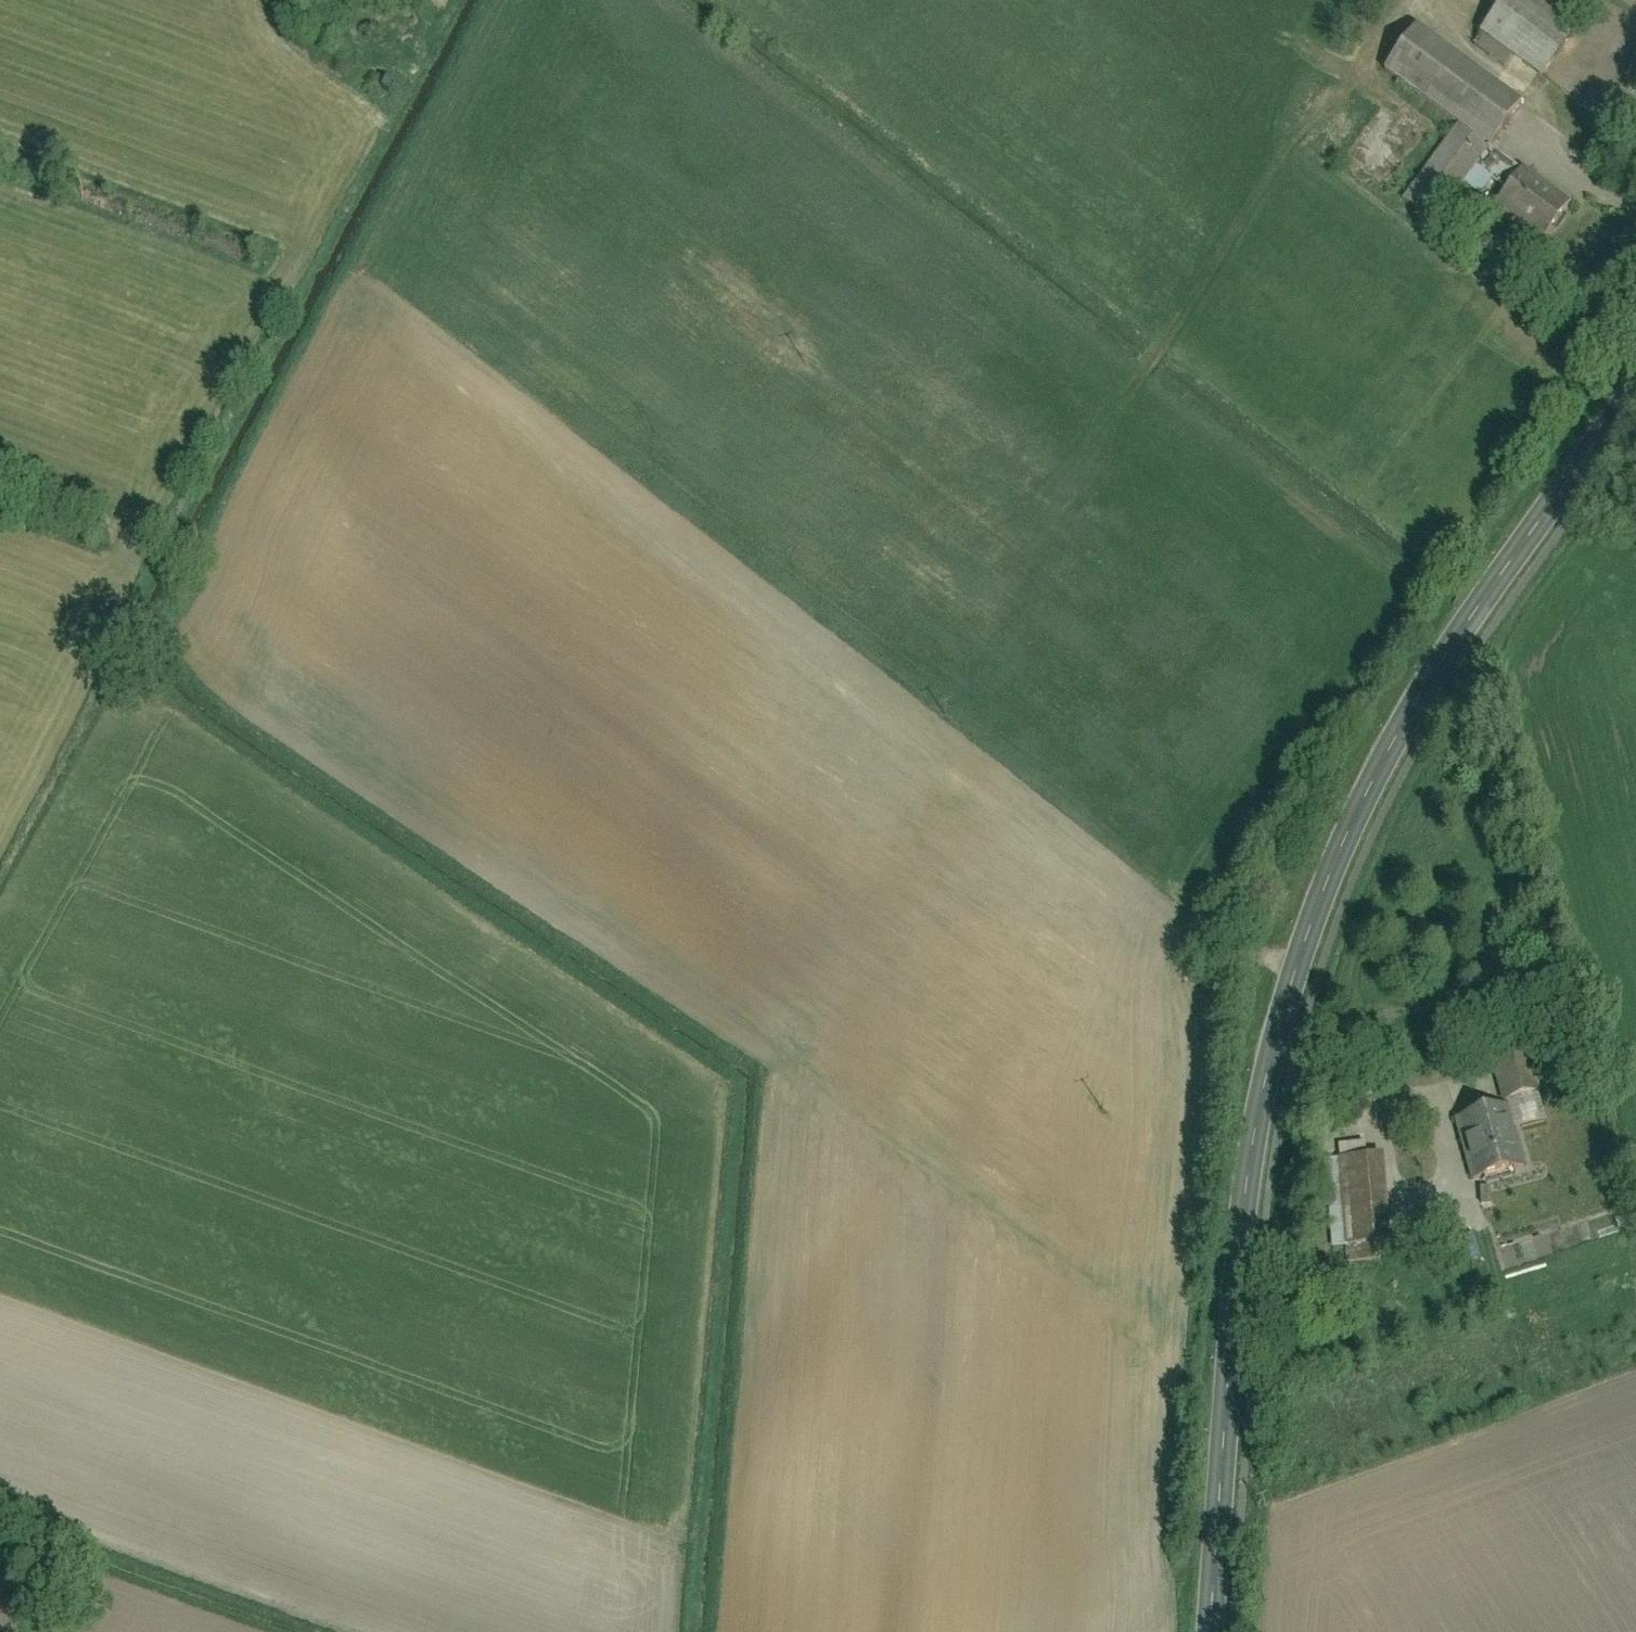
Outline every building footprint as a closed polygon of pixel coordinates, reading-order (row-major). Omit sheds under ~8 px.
[(1482,31),(1540,72),(1583,12),(1566,0),(1505,0),(1482,31)] [(1520,99),(1418,26),(1388,68),(1462,120),(1490,141),(1520,99)] [(1490,141),(1462,120),(1408,195),(1437,215),(1474,163),(1490,141)] [(1490,141),(1474,163),(1507,186),(1523,164),(1490,141)] [(1500,197),(1549,232),(1573,199),(1523,164),(1507,186),(1500,197)] [(1511,1067),(1493,1072),(1502,1101),(1520,1096),(1511,1067)] [(1504,1107),(1455,1121),(1473,1182),(1522,1168),(1504,1107)] [(1337,1147),(1339,1162),(1363,1160),(1362,1145),(1337,1147)] [(1363,1160),(1339,1162),(1345,1246),(1388,1243),(1381,1158),(1363,1160)] [(1332,1247),(1345,1246),(1339,1162),(1325,1163),(1332,1247)]
